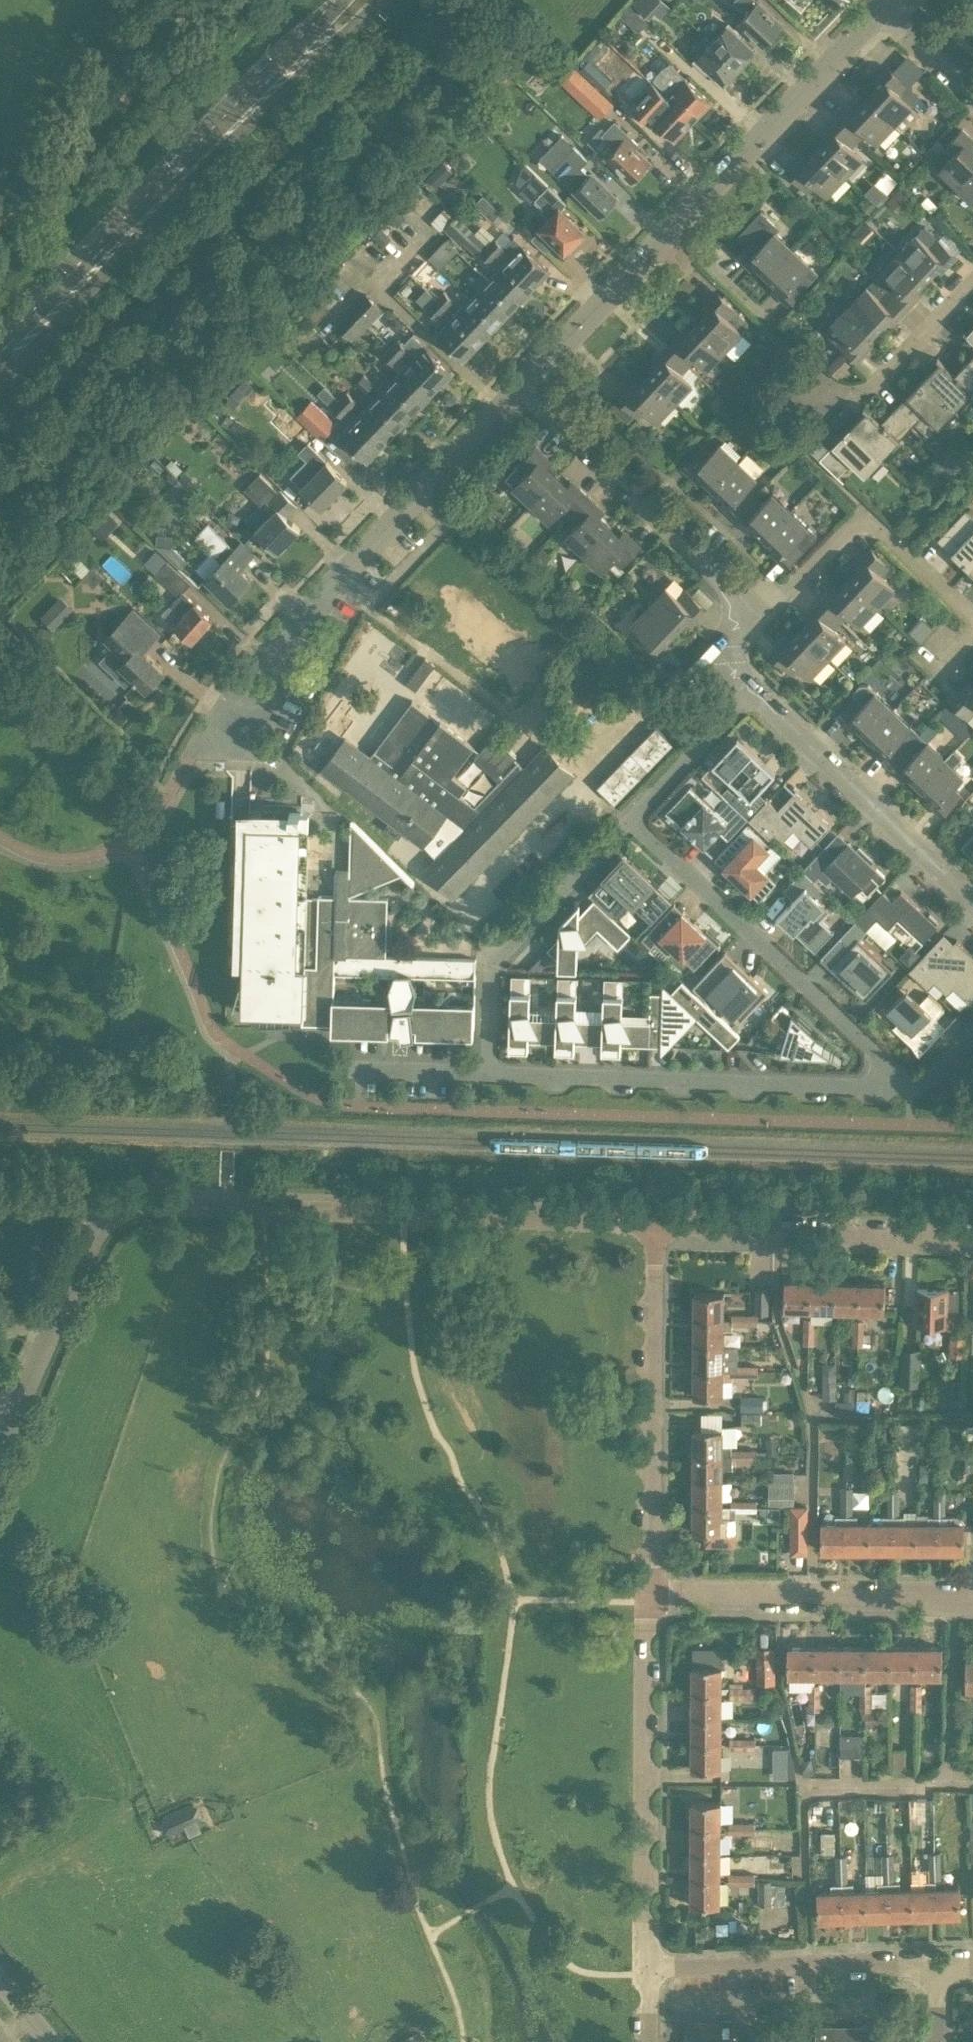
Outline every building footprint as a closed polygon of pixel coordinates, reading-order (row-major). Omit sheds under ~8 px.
[(657,0),(639,0),(635,4),(644,13),(649,17),(656,10),(651,6),(657,0)] [(732,1),(747,15),(740,23),(763,44),(782,23),(759,2),(757,0),(734,0),(732,1)] [(638,32),(647,22),(630,5),(620,15),(638,32)] [(729,24),(712,42),(741,69),(750,59),(748,58),(755,51),(740,36),(741,35),(729,24)] [(599,41),(576,65),(602,90),(612,79),(598,66),(594,63),(608,49),(599,41)] [(732,78),(741,69),(712,42),(695,60),(706,71),(708,69),(724,84),(731,76),(732,78)] [(654,79),(670,94),(667,96),(692,119),(710,100),(685,77),(686,76),(670,62),(663,67),(654,79)] [(598,117),(613,101),(574,64),(559,80),(598,117)] [(884,81),(868,98),(895,124),(903,132),(920,113),(913,105),(920,98),(910,87),(888,67),(879,76),(884,81)] [(674,138),(692,119),(667,96),(652,82),(630,105),(649,123),(653,119),(674,138)] [(878,142),(895,124),(868,98),(851,115),(847,110),(838,119),(859,140),(867,131),(878,142)] [(945,104),(945,113),(950,118),(959,108),(949,99),(945,104)] [(852,148),(859,140),(838,119),(830,128),(835,133),(818,150),(846,176),(863,158),(852,148)] [(606,156),(632,180),(633,179),(636,182),(646,171),(643,168),(650,161),(634,146),(637,143),(615,122),(604,133),(616,145),(606,156)] [(962,129),(932,161),(958,186),(972,170),(972,148),(967,142),(971,138),(962,129)] [(588,159),(573,145),(551,168),(600,215),(616,197),(591,173),(590,174),(581,166),(588,159)] [(828,194),(846,176),(818,150),(802,167),(797,162),(788,171),(810,192),(818,183),(828,194)] [(453,170),(445,161),(436,169),(445,178),(453,170)] [(958,186),(972,200),(972,170),(958,186)] [(564,249),(583,230),(561,208),(566,203),(548,185),(536,173),(520,190),(532,202),(537,197),(546,205),(541,209),(550,218),(541,226),(564,249)] [(419,183),(414,189),(421,196),(426,190),(419,183)] [(483,195),(475,204),(492,220),(501,211),(483,195)] [(875,205),(868,198),(862,205),(869,212),(875,205)] [(751,259),(767,275),(793,248),(775,231),(778,228),(761,212),(741,233),(749,241),(737,255),(746,264),(751,259)] [(490,263),(498,255),(487,244),(456,214),(444,228),(450,234),(461,245),(463,242),(477,255),(479,252),(490,263)] [(925,225),(916,235),(900,252),(927,278),(943,261),(948,266),(956,257),(936,238),(937,236),(925,225)] [(382,228),(374,236),(383,244),(391,236),(382,228)] [(506,261),(505,262),(531,287),(549,269),(523,244),(514,236),(509,241),(503,235),(499,240),(495,235),(487,244),(498,255),(498,254),(506,261)] [(428,258),(441,268),(456,248),(443,238),(428,258)] [(793,248),(767,275),(784,291),(779,296),(789,305),(819,273),(811,265),(793,248)] [(900,252),(882,270),(875,278),(886,289),(907,309),(916,300),(910,295),(927,278),(900,252)] [(488,279),(514,305),(531,287),(505,262),(488,279)] [(471,297),(497,322),(514,305),(488,279),(479,289),(462,272),(453,282),(462,291),(464,289),(472,297),(471,297)] [(875,278),(867,287),(850,304),(877,330),(893,313),(898,318),(907,309),(886,289),(875,278)] [(455,300),(445,290),(437,298),(448,308),(455,300)] [(367,292),(351,308),(369,326),(385,310),(367,292)] [(714,307),(698,324),(725,350),(748,326),(748,322),(718,294),(710,302),(714,307)] [(454,315),(480,340),(497,322),(471,297),(454,315)] [(448,308),(437,298),(428,307),(426,309),(437,319),(448,308)] [(860,348),(877,330),(850,304),(833,322),(833,321),(824,330),(857,361),(865,353),(860,348)] [(354,341),(369,326),(351,308),(336,324),(341,330),(354,341)] [(463,358),(480,340),(454,315),(437,333),(463,358)] [(708,368),(725,350),(698,324),(682,341),(677,336),(668,345),(690,366),(697,358),(708,368)] [(967,334),(969,336),(962,343),(972,354),(972,327),(967,334)] [(398,338),(390,346),(434,388),(451,370),(414,334),(404,345),(398,338)] [(682,374),(690,366),(668,345),(660,354),(665,359),(648,376),(676,402),(693,384),(682,374)] [(383,354),(401,371),(391,381),(417,406),(434,388),(390,346),(383,354)] [(842,354),(830,366),(839,374),(850,363),(842,354)] [(955,409),(972,390),(972,366),(967,361),(954,375),(940,361),(924,378),(955,409)] [(357,381),(400,423),(417,406),(391,381),(386,377),(377,386),(363,373),(357,381)] [(659,420),(676,402),(648,376),(632,393),(628,388),(619,397),(640,417),(648,409),(659,420)] [(245,378),(228,397),(237,405),(254,387),(245,378)] [(955,409),(924,378),(894,410),(912,427),(915,423),(929,436),(938,426),(955,409)] [(357,417),(382,441),(400,423),(357,381),(356,383),(374,399),(357,417)] [(342,418),(350,410),(339,400),(326,388),(319,395),(342,418)] [(348,391),(339,400),(350,410),(359,402),(348,391)] [(311,400),(296,416),(316,436),(321,440),(336,423),(311,400)] [(346,481),(308,445),(316,436),(296,416),(286,406),(277,416),(306,445),(299,452),(306,459),(290,475),(301,487),(321,506),(346,481)] [(850,428),(882,458),(912,427),(894,410),(880,423),(867,410),(850,428)] [(366,459),(382,441),(357,417),(340,434),(366,459)] [(236,420),(229,429),(240,436),(246,427),(236,420)] [(865,476),(882,458),(850,428),(820,459),(839,477),(852,463),(865,476)] [(695,471),(713,488),(739,459),(722,442),(711,453),(703,445),(682,467),(691,475),(695,471)] [(558,476),(541,459),(546,453),(537,445),(506,476),(533,502),(558,476)] [(945,458),(960,472),(972,459),(963,451),(952,450),(945,458)] [(726,508),(735,517),(756,495),(747,487),(757,476),(739,459),(713,488),(730,504),(726,508)] [(174,460),(168,466),(177,475),(183,469),(174,460)] [(951,479),(957,473),(947,464),(941,470),(951,479)] [(185,471),(178,479),(191,491),(192,492),(199,484),(185,471)] [(299,505),(280,488),(277,491),(260,474),(245,490),(270,514),(255,530),(277,551),(300,528),(288,517),(299,505)] [(575,492),(558,476),(533,502),(551,519),(561,509),(568,516),(589,495),(580,486),(575,492)] [(188,488),(178,479),(171,486),(181,495),(188,488)] [(748,522),(765,538),(792,510),(774,493),(764,503),(756,495),(735,517),(744,526),(748,522)] [(598,503),(589,495),(568,516),(577,524),(567,535),(584,552),(610,525),(592,508),(598,503)] [(969,568),(972,565),(972,517),(965,509),(938,538),(969,568)] [(104,537),(119,522),(107,510),(92,525),(104,537)] [(818,535),(792,510),(765,538),(782,554),(778,558),(787,567),(818,535)] [(250,579),(229,558),(236,551),(218,534),(207,523),(195,535),(211,551),(195,567),(230,600),(250,579)] [(627,542),(610,525),(584,552),(602,569),(613,558),(621,566),(641,545),(632,536),(627,542)] [(172,548),(156,546),(178,568),(185,560),(172,548)] [(867,562),(851,579),(878,605),(895,587),(884,576),(892,568),(871,548),(862,557),(867,562)] [(78,554),(69,563),(80,575),(89,565),(78,554)] [(178,596),(170,604),(182,616),(175,623),(192,640),(213,617),(184,592),(190,584),(166,562),(155,575),(178,596)] [(830,591),(821,601),(842,620),(850,612),(861,623),(878,605),(851,579),(835,596),(830,591)] [(667,586),(650,603),(677,629),(693,612),(698,617),(706,608),(686,588),(677,596),(667,586)] [(44,615),(53,624),(71,605),(62,596),(44,615)] [(818,614),(802,631),(828,656),(845,639),(834,629),(842,620),(821,601),(813,609),(818,614)] [(660,646),(677,629),(650,603),(632,621),(643,632),(635,640),(656,660),(665,651),(660,646)] [(146,690),(166,670),(143,648),(157,634),(133,611),(106,638),(126,657),(119,664),(146,690)] [(922,615),(908,628),(918,639),(932,626),(922,615)] [(811,675),(828,656),(802,631),(786,648),(781,643),(772,652),(792,672),(800,664),(811,675)] [(415,690),(435,664),(425,657),(406,683),(415,690)] [(971,680),(950,702),(972,725),(972,682),(971,680)] [(854,692),(857,695),(837,715),(846,723),(850,719),(867,736),(894,708),(884,699),(883,684),(871,685),(869,683),(862,683),(854,692)] [(403,829),(422,844),(435,857),(424,868),(453,895),(573,772),(546,746),(525,767),(519,761),(504,777),(501,773),(517,757),(497,737),(476,757),(500,781),(476,805),(462,795),(469,786),(453,775),(475,747),(412,700),(369,756),(345,738),(323,768),(347,787),(403,829)] [(888,765),(920,734),(894,708),(867,736),(884,752),(880,757),(888,765)] [(963,739),(972,730),(962,720),(953,729),(963,739)] [(615,803),(670,746),(674,743),(671,740),(667,736),(657,726),(598,786),(615,803)] [(954,748),(945,758),(920,734),(888,765),(897,774),(902,769),(919,786),(955,749),(954,748)] [(747,817),(768,799),(758,790),(775,772),(737,737),(713,763),(729,778),(743,763),(752,771),(733,791),(727,786),(722,791),(727,797),(727,798),(747,817)] [(962,757),(955,749),(919,786),(936,803),(932,807),(940,816),(961,795),(952,787),(963,776),(953,766),(962,757)] [(971,792),(972,791),(972,782),(971,780),(965,786),(971,792)] [(728,839),(747,817),(727,798),(725,797),(715,808),(690,785),(665,811),(669,815),(667,817),(677,827),(679,824),(702,846),(718,829),(728,839)] [(778,809),(768,799),(747,817),(769,838),(775,832),(784,840),(794,828),(812,845),(831,825),(795,791),(778,809)] [(243,1009),(302,1011),(302,1024),(316,1024),(316,1021),(332,1022),(332,1029),(332,1033),(349,1034),(353,1034),(389,1035),(389,1026),(393,1026),(392,1032),(401,1032),(402,1036),(403,1038),(413,1036),(412,1027),(416,1027),(416,1035),(462,1037),(473,1037),(474,1003),(415,1001),(417,989),(413,976),(475,977),(476,958),(385,956),(387,897),(346,896),(346,888),(350,888),(398,867),(385,854),(366,835),(353,867),(350,873),(335,873),(334,896),(318,895),(318,898),(306,897),(308,841),(309,812),(262,811),(261,824),(249,824),(240,824),(231,824),(227,966),(245,966),(243,1009)] [(771,845),(747,823),(715,858),(759,900),(770,888),(771,887),(772,886),(772,885),(772,884),(772,883),(772,881),(772,880),(772,879),(772,878),(771,877),(770,876),(755,862),(771,845)] [(824,846),(802,869),(814,880),(818,876),(826,883),(833,876),(851,894),(858,887),(867,896),(886,876),(871,862),(873,860),(859,846),(856,849),(849,841),(835,856),(824,846)] [(589,893),(594,898),(611,914),(617,917),(631,903),(651,922),(672,900),(670,898),(668,901),(655,888),(657,886),(624,855),(589,893)] [(783,890),(793,899),(775,918),(777,919),(779,917),(815,951),(834,930),(833,929),(832,930),(820,919),(828,910),(829,911),(830,910),(819,900),(827,892),(802,869),(783,890)] [(938,921),(929,913),(927,916),(901,891),(892,900),(883,891),(856,919),(866,929),(877,918),(888,928),(898,918),(923,941),(938,925),(936,924),(938,921)] [(577,950),(597,928),(618,948),(632,934),(611,914),(594,898),(547,948),(528,969),(541,969),(554,955),(558,959),(558,968),(577,969),(577,950)] [(667,954),(673,947),(684,958),(691,951),(701,961),(717,944),(719,947),(720,946),(683,911),(671,924),(662,915),(641,938),(651,947),(655,942),(667,954)] [(820,957),(865,1000),(893,970),(859,938),(867,930),(856,920),(841,936),(851,945),(833,964),(823,954),(820,957)] [(956,939),(953,943),(943,933),(909,970),(928,988),(935,981),(947,993),(953,987),(969,1002),(972,997),(972,954),(956,939)] [(899,956),(909,965),(919,953),(910,945),(899,956)] [(722,955),(692,986),(705,997),(711,992),(741,1020),(749,1011),(768,991),(750,973),(746,977),(722,955)] [(528,1041),(556,1042),(556,1019),(529,1019),(530,993),(522,993),(522,976),(511,975),(509,1048),(528,1049),(528,1041)] [(556,1019),(556,1042),(603,1043),(603,1020),(576,1019),(577,994),(568,993),(569,977),(558,977),(557,993),(559,993),(559,994),(557,994),(556,1019)] [(603,1020),(603,1043),(650,1045),(651,1023),(649,1023),(622,1022),(623,996),(614,996),(615,979),(604,978),(604,995),(606,995),(606,996),(604,995),(603,1020)] [(695,1016),(711,1031),(722,1019),(682,981),(670,993),(672,994),(664,994),(664,993),(650,992),(649,1023),(651,1023),(650,1045),(662,1046),(661,1052),(695,1016)] [(912,1044),(919,1055),(946,1026),(937,1017),(944,1009),(928,994),(920,1002),(906,989),(887,1010),(899,1021),(894,1026),(912,1044)] [(819,1058),(822,1049),(823,1048),(812,1042),(817,1034),(818,1035),(818,1034),(793,1011),(793,1012),(793,1014),(782,1004),(771,1016),(787,1031),(781,1051),(794,1052),(793,1057),(791,1057),(790,1058),(822,1059),(822,1058),(819,1058)] [(740,1035),(722,1019),(711,1031),(728,1047),(740,1035)] [(785,1280),(785,1290),(784,1308),(800,1308),(800,1317),(804,1317),(810,1317),(810,1309),(809,1308),(810,1281),(785,1280)] [(810,1281),(809,1308),(810,1309),(833,1309),(834,1282),(810,1281)] [(834,1282),(833,1309),(858,1310),(859,1283),(834,1282)] [(884,1311),(885,1284),(859,1283),(858,1310),(884,1311)] [(916,1323),(922,1324),(950,1325),(951,1289),(917,1288),(916,1323)] [(770,1289),(758,1289),(758,1313),(770,1313),(770,1289)] [(694,1316),(694,1319),(725,1319),(725,1318),(725,1293),(694,1293),(694,1316)] [(731,1313),(731,1318),(731,1325),(732,1325),(744,1325),(744,1313),(731,1313)] [(744,1313),(744,1325),(758,1325),(758,1320),(758,1313),(744,1313)] [(804,1317),(803,1330),(814,1331),(815,1318),(810,1317),(804,1317)] [(725,1319),(694,1319),(694,1322),(694,1345),(724,1345),(724,1344),(725,1330),(732,1330),(732,1325),(731,1325),(731,1318),(725,1318),(725,1319)] [(853,1318),(853,1332),(863,1332),(864,1319),(853,1318)] [(814,1331),(803,1330),(803,1343),(808,1343),(814,1344),(814,1331)] [(863,1345),(863,1332),(853,1332),(853,1345),(863,1345)] [(694,1345),(694,1370),(724,1371),(724,1369),(724,1345),(694,1345)] [(921,1384),(921,1346),(900,1346),(900,1384),(921,1384)] [(732,1364),(732,1369),(732,1376),(733,1376),(744,1376),(744,1364),(732,1364)] [(744,1364),(744,1376),(757,1376),(757,1371),(757,1364),(744,1364)] [(694,1370),(694,1396),(724,1396),(724,1381),(733,1381),(733,1376),(732,1376),(732,1369),(724,1369),(724,1371),(694,1370)] [(837,1398),(836,1372),(822,1373),(823,1398),(837,1398)] [(763,1410),(763,1396),(738,1396),(738,1410),(763,1410)] [(781,1423),(781,1412),(741,1412),(741,1423),(781,1423)] [(919,1441),(929,1442),(929,1428),(919,1427),(919,1441)] [(694,1428),(694,1454),(724,1455),(724,1453),(730,1453),(730,1448),(731,1448),(731,1440),(724,1440),(724,1428),(694,1428)] [(779,1438),(766,1438),(766,1450),(757,1450),(757,1455),(779,1455),(779,1438)] [(731,1449),(731,1448),(730,1448),(730,1453),(731,1453),(731,1459),(743,1459),(743,1449),(731,1449)] [(743,1449),(743,1459),(757,1459),(757,1455),(757,1450),(757,1448),(743,1449)] [(724,1455),(694,1454),(693,1480),(724,1480),(724,1455)] [(927,1463),(920,1463),(919,1480),(927,1481),(927,1463)] [(724,1480),(693,1480),(693,1505),(724,1505),(724,1480)] [(768,1480),(769,1507),(794,1506),(794,1480),(768,1480)] [(841,1487),(841,1500),(851,1500),(851,1487),(841,1487)] [(888,1487),(887,1500),(898,1500),(898,1488),(888,1487)] [(933,1487),(933,1500),(944,1500),(944,1487),(933,1487)] [(851,1500),(841,1500),(841,1513),(846,1513),(851,1513),(851,1500)] [(887,1500),(887,1515),(893,1515),(898,1515),(898,1500),(887,1500)] [(944,1500),(933,1500),(933,1515),(938,1515),(944,1515),(944,1500)] [(731,1501),(731,1506),(731,1512),(743,1512),(743,1501),(731,1501)] [(743,1501),(743,1512),(757,1512),(757,1501),(743,1501)] [(693,1505),(693,1531),(705,1531),(705,1545),(726,1545),(734,1544),(734,1519),(731,1519),(731,1512),(731,1506),(724,1506),(724,1505),(693,1505)] [(793,1544),(807,1544),(807,1506),(794,1506),(793,1506),(793,1544)] [(846,1513),(841,1513),(834,1513),(834,1520),(821,1520),(821,1551),(845,1551),(846,1551),(846,1513)] [(851,1513),(846,1513),(846,1551),(868,1552),(869,1552),(869,1520),(868,1520),(857,1520),(857,1513),(851,1513)] [(881,1520),(869,1520),(869,1552),(892,1552),(893,1515),(887,1515),(881,1514),(881,1520)] [(898,1515),(893,1515),(892,1552),(916,1552),(916,1520),(904,1520),(904,1515),(898,1515)] [(928,1520),(916,1520),(916,1552),(939,1552),(938,1515),(933,1515),(928,1515),(928,1520)] [(944,1515),(938,1515),(939,1552),(963,1552),(964,1520),(951,1520),(951,1515),(944,1515)] [(787,1675),(813,1675),(813,1644),(788,1644),(787,1675)] [(813,1644),(813,1675),(839,1675),(839,1644),(813,1644)] [(839,1644),(839,1675),(864,1675),(865,1645),(839,1644)] [(865,1645),(864,1675),(890,1676),(890,1645),(865,1645)] [(890,1645),(890,1676),(916,1676),(916,1645),(890,1645)] [(941,1645),(916,1645),(916,1676),(941,1676),(941,1645)] [(756,1681),(773,1681),(773,1647),(756,1647),(756,1681)] [(972,1688),(972,1657),(965,1657),(965,1688),(972,1688)] [(720,1666),(692,1666),(692,1692),(720,1692),(720,1666)] [(860,1683),(860,1697),(870,1697),(870,1683),(860,1683)] [(809,1684),(809,1697),(819,1697),(819,1684),(809,1684)] [(911,1685),(911,1697),(920,1697),(920,1685),(911,1685)] [(730,1696),(742,1696),(742,1686),(730,1686),(730,1696)] [(755,1686),(742,1686),(742,1696),(755,1696),(755,1686)] [(720,1692),(692,1692),(692,1718),(720,1718),(720,1692)] [(819,1710),(819,1697),(809,1697),(809,1710),(819,1710)] [(870,1709),(870,1697),(860,1697),(860,1709),(870,1709)] [(920,1710),(920,1697),(911,1697),(911,1710),(920,1710)] [(880,1726),(879,1710),(866,1711),(866,1727),(880,1726)] [(720,1718),(692,1718),(692,1743),(720,1743),(720,1718)] [(730,1743),(730,1748),(742,1748),(743,1737),(730,1737),(730,1743)] [(743,1737),(742,1748),(756,1748),(756,1744),(756,1737),(743,1737)] [(692,1743),(692,1769),(720,1769),(720,1754),(729,1754),(729,1748),(730,1748),(730,1743),(720,1743),(692,1743)] [(838,1756),(863,1756),(864,1746),(838,1746),(838,1756)] [(773,1748),(773,1762),(792,1762),(790,1748),(773,1748)] [(929,1818),(930,1797),(910,1797),(909,1817),(929,1818)] [(722,1801),(691,1801),(691,1828),(722,1828),(722,1801)] [(196,1820),(199,1814),(196,1805),(189,1804),(163,1814),(160,1821),(163,1829),(170,1831),(181,1826),(186,1838),(197,1833),(192,1822),(196,1820)] [(742,1822),(729,1822),(729,1833),(742,1834),(742,1822)] [(755,1823),(742,1822),(742,1834),(754,1834),(755,1823)] [(722,1828),(691,1828),(691,1853),(722,1853),(722,1828)] [(822,1853),(834,1852),(834,1832),(821,1832),(822,1853)] [(929,1866),(940,1866),(940,1852),(929,1853),(929,1866)] [(722,1853),(691,1853),(691,1879),(721,1879),(722,1853)] [(881,1868),(892,1868),(892,1854),(881,1854),(881,1868)] [(835,1869),(845,1869),(845,1855),(834,1855),(835,1869)] [(940,1866),(929,1866),(929,1880),(931,1880),(933,1880),(936,1880),(937,1880),(939,1880),(940,1880),(940,1866)] [(893,1881),(892,1868),(881,1868),(882,1882),(888,1882),(893,1881)] [(845,1869),(835,1869),(835,1883),(841,1883),(846,1883),(845,1869)] [(728,1882),(741,1882),(741,1873),(729,1873),(728,1882)] [(754,1874),(741,1873),(741,1882),(754,1882),(754,1874)] [(691,1904),(721,1904),(721,1879),(691,1879),(691,1904)] [(924,1888),(913,1888),(913,1917),(935,1916),(937,1916),(936,1887),(936,1880),(933,1880),(931,1880),(929,1880),(928,1880),(924,1881),(924,1888)] [(940,1880),(936,1880),(936,1887),(937,1916),(959,1916),(958,1886),(946,1887),(946,1885),(946,1880),(940,1880)] [(757,1908),(769,1908),(770,1881),(758,1881),(757,1904),(757,1908)] [(893,1881),(888,1882),(890,1918),(913,1917),(913,1888),(899,1888),(899,1881),(893,1881)] [(877,1889),(866,1889),(867,1919),(890,1918),(888,1882),(882,1882),(877,1882),(877,1887),(877,1889)] [(830,1883),(830,1890),(815,1891),(816,1920),(841,1919),(842,1919),(841,1883),(835,1883),(830,1883)] [(852,1883),(846,1883),(841,1883),(842,1919),(843,1919),(867,1919),(866,1889),(853,1890),(853,1888),(852,1883)] [(714,1926),(708,1922),(701,1925),(701,1933),(707,1936),(714,1933),(714,1926)] [(682,2038),(682,2041),(721,2041),(722,2022),(687,2022),(687,2038),(682,2038)] [(816,2024),(815,2041),(880,2041),(880,2025),(816,2024)] [(760,2028),(749,2028),(749,2041),(760,2041),(760,2028)]
